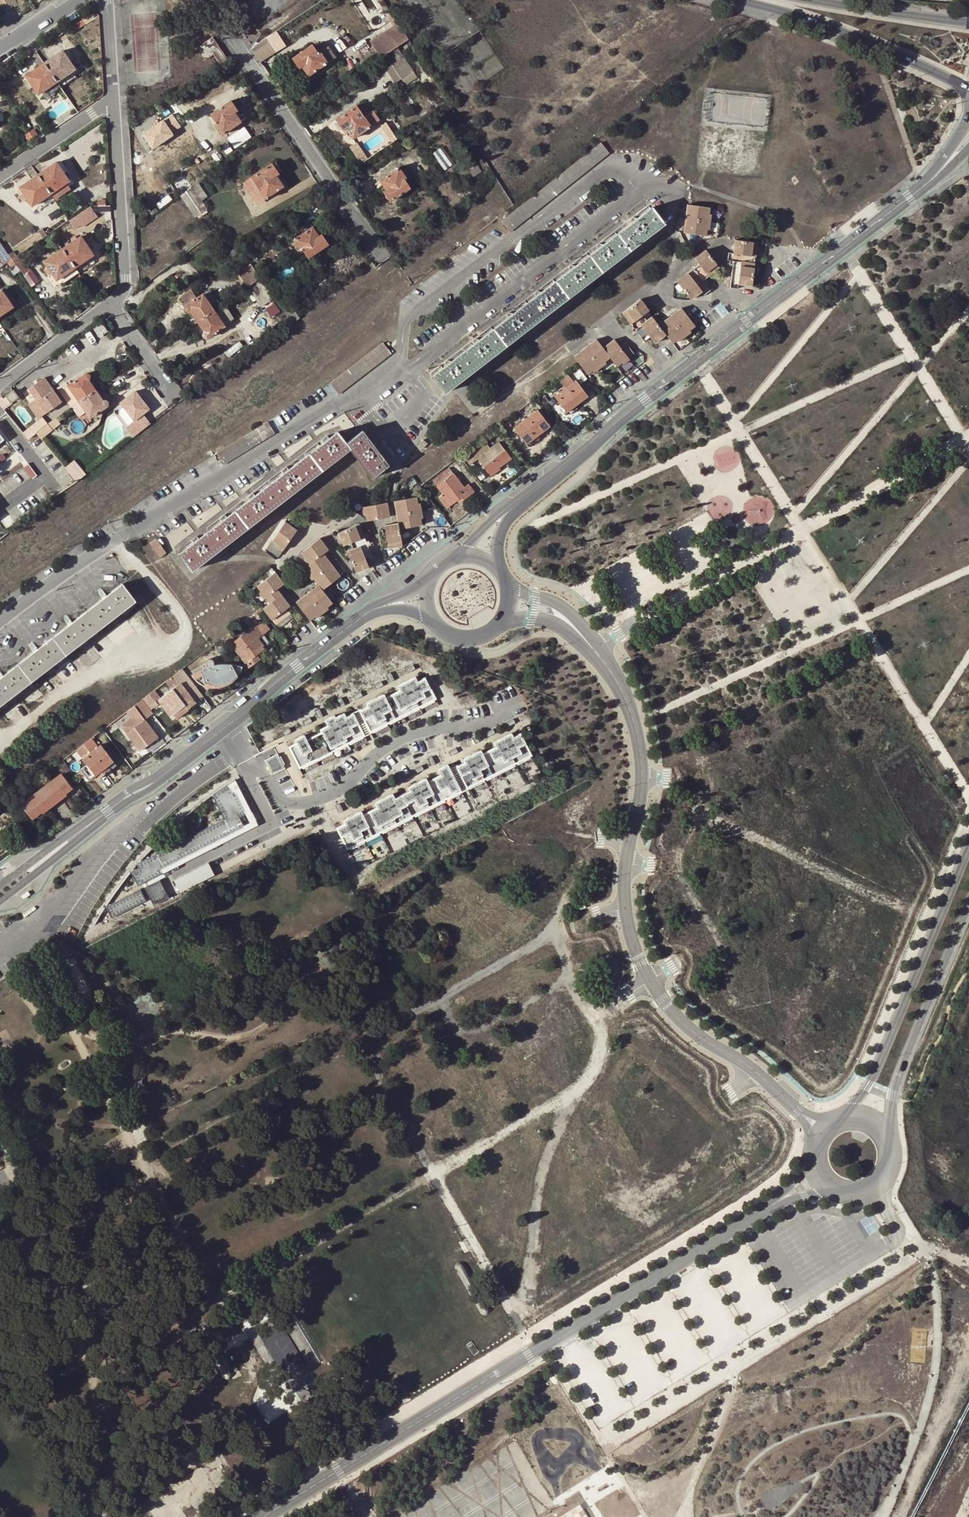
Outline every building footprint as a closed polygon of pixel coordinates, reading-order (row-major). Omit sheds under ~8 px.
[(3,10),(18,1),(17,0),(0,0),(0,4),(3,10)] [(262,61),(288,44),(279,29),(252,46),(262,61)] [(385,46),(387,50),(396,44),(390,35),(383,40),(386,45),(385,46)] [(221,63),(228,59),(212,37),(196,48),(205,59),(213,53),(221,63)] [(396,44),(387,50),(392,57),(393,56),(396,60),(398,62),(390,67),(387,69),(395,80),(397,83),(403,79),(407,85),(418,78),(396,44)] [(308,75),(327,62),(320,52),(318,53),(312,45),(292,58),(299,68),(302,66),(308,75)] [(63,51),(45,63),(57,81),(73,71),(76,69),(63,51)] [(57,81),(45,63),(26,76),(38,94),(41,92),(57,81)] [(73,71),(57,81),(61,87),(77,77),(73,71)] [(61,87),(57,81),(41,92),(45,98),(61,87)] [(222,134),(241,121),(234,112),(237,110),(231,100),(211,114),(216,122),(214,123),(222,134)] [(346,127),(350,134),(354,138),(378,121),(371,112),(364,117),(356,106),(336,119),(337,121),(341,127),(343,129),(346,127)] [(144,131),(154,148),(187,130),(177,112),(144,131)] [(246,125),(229,136),(236,147),(253,136),(246,125)] [(351,145),(363,161),(369,156),(357,140),(351,145)] [(509,232),(609,153),(600,142),(500,221),(509,232)] [(474,177),(482,172),(475,161),(468,166),(471,170),(470,171),(474,177)] [(38,175),(50,193),(66,183),(69,181),(57,162),(38,175)] [(283,186),(280,182),(276,176),(280,173),(278,172),(273,164),(272,163),(251,177),(258,187),(266,198),(283,186)] [(390,202),(410,188),(404,179),(406,178),(399,167),(380,181),(386,190),(383,192),(390,202)] [(34,204),(50,193),(38,175),(20,187),(33,205),(34,204)] [(175,182),(182,192),(190,187),(186,181),(185,182),(182,177),(175,182)] [(258,187),(251,177),(245,180),(253,191),(258,187)] [(66,183),(50,193),(54,199),(70,188),(66,183)] [(182,192),(186,198),(194,209),(201,205),(193,193),(194,193),(190,187),(182,192)] [(261,202),(266,198),(258,187),(253,191),(261,202)] [(54,199),(50,193),(34,204),(39,210),(54,199)] [(71,219),(78,229),(100,214),(93,205),(71,219)] [(684,218),(707,221),(708,214),(709,208),(686,205),(684,218)] [(557,281),(569,297),(665,224),(653,208),(639,218),(634,217),(631,219),(634,223),(605,245),(600,243),(597,245),(600,249),(577,266),(572,265),(569,267),(572,270),(557,281)] [(705,236),(706,230),(707,221),(684,218),(682,233),(705,236)] [(308,257),(329,244),(322,234),(319,237),(312,227),(294,240),(301,250),(303,249),(308,257)] [(81,235),(63,247),(77,267),(91,257),(94,254),(81,235)] [(733,260),(755,263),(757,241),(735,239),(734,252),(729,251),(728,260),(733,260)] [(1,242),(0,243),(0,257),(5,264),(10,260),(13,259),(1,242)] [(242,252),(238,246),(228,253),(232,258),(242,252)] [(77,267),(63,247),(44,260),(58,280),(59,278),(64,284),(81,271),(77,267)] [(703,281),(719,268),(705,250),(693,259),(697,265),(676,282),(690,300),(701,291),(704,295),(710,291),(703,281)] [(91,257),(77,267),(81,271),(94,262),(91,257)] [(18,262),(16,263),(21,271),(28,267),(22,258),(18,262)] [(752,284),(755,263),(733,260),(733,264),(732,265),(730,286),(738,288),(739,283),(752,284)] [(245,281),(248,285),(260,277),(253,268),(251,270),(247,265),(243,268),(250,277),(245,281)] [(260,277),(248,285),(249,287),(251,286),(255,291),(257,289),(268,305),(276,300),(260,277)] [(445,392),(569,297),(557,281),(543,292),(538,291),(535,293),(538,296),(514,314),(510,313),(507,315),(509,318),(480,340),(476,339),(473,341),(475,344),(453,361),(448,360),(445,363),(447,366),(432,377),(445,392)] [(186,305),(196,297),(190,289),(180,296),(186,305)] [(13,306),(2,290),(0,291),(0,315),(13,306)] [(190,311),(197,322),(214,310),(202,293),(196,297),(186,305),(184,306),(184,307),(183,308),(183,309),(184,311),(186,312),(188,312),(190,311)] [(631,326),(644,316),(643,315),(648,311),(639,300),(622,314),(631,326)] [(285,313),(293,323),(300,318),(296,312),(295,313),(292,308),(285,313)] [(681,308),(669,318),(683,336),(684,335),(690,330),(695,326),(681,308)] [(214,310),(197,322),(204,332),(202,333),(202,334),(202,335),(202,336),(203,337),(204,338),(206,338),(209,337),(225,326),(214,310)] [(683,336),(669,318),(659,326),(652,317),(647,321),(644,316),(631,326),(632,327),(633,328),(644,343),(649,338),(654,344),(665,335),(672,344),(678,340),(683,336)] [(585,348),(591,356),(604,347),(598,339),(585,348)] [(615,339),(604,347),(611,357),(619,366),(624,361),(629,357),(634,354),(625,342),(620,346),(615,339)] [(625,342),(634,354),(635,353),(627,341),(625,342)] [(339,395),(393,354),(384,343),(331,383),(339,395)] [(604,347),(591,356),(599,366),(605,361),(611,357),(604,347)] [(574,356),(580,364),(591,356),(585,348),(574,356)] [(591,356),(580,364),(588,374),(593,371),(599,366),(591,356)] [(68,385),(79,401),(95,389),(89,380),(89,378),(90,376),(89,375),(89,374),(87,373),(85,373),(68,385)] [(574,382),(567,374),(559,380),(566,388),(555,397),(567,412),(575,406),(588,396),(576,380),(574,382)] [(60,402),(43,378),(27,389),(34,399),(44,413),(60,402)] [(95,389),(79,401),(90,417),(108,405),(108,404),(108,402),(107,400),(106,399),(105,399),(103,399),(95,389)] [(127,428),(134,437),(152,423),(144,413),(150,409),(137,391),(121,402),(136,421),(127,428)] [(17,399),(12,394),(6,399),(11,404),(17,399)] [(34,399),(27,404),(38,418),(44,413),(34,399)] [(79,401),(73,405),(87,426),(93,421),(90,417),(79,401)] [(49,420),(70,409),(67,403),(46,414),(49,420)] [(578,409),(575,406),(567,412),(570,416),(578,409)] [(538,434),(539,436),(552,426),(539,410),(515,428),(526,443),(538,434)] [(42,417),(31,426),(36,432),(47,423),(42,417)] [(47,423),(36,432),(41,438),(52,429),(47,423)] [(363,430),(347,442),(350,447),(373,477),(389,465),(363,430)] [(350,447),(347,442),(338,432),(330,438),(327,435),(322,440),(324,443),(289,470),(286,467),(281,471),(283,474),(255,496),(253,493),(247,497),(250,500),(227,518),(224,515),(219,519),(222,521),(198,540),(196,536),(191,541),(194,544),(179,554),(191,570),(221,547),(350,447)] [(542,439),(539,436),(538,434),(526,443),(527,445),(526,445),(528,449),(542,439)] [(424,441),(419,447),(423,451),(428,445),(424,441)] [(486,443),(472,453),(476,459),(477,459),(490,476),(500,468),(500,467),(511,458),(499,442),(491,448),(486,443)] [(470,449),(463,454),(470,464),(476,459),(472,453),(470,449)] [(65,468),(76,483),(85,476),(74,461),(65,468)] [(433,480),(437,486),(454,474),(449,468),(433,480)] [(443,494),(451,505),(457,500),(459,503),(474,492),(468,484),(463,487),(454,474),(437,486),(443,494)] [(426,483),(420,487),(425,492),(430,488),(426,483)] [(443,511),(451,505),(443,494),(435,500),(443,511)] [(395,500),(398,515),(420,511),(419,503),(417,496),(395,500)] [(388,502),(368,505),(369,513),(370,521),(391,517),(388,502)] [(399,522),(400,529),(422,524),(421,518),(420,511),(398,515),(399,522)] [(278,545),(284,549),(298,529),(286,521),(272,541),(278,545)] [(403,545),(400,529),(399,522),(386,525),(387,532),(383,532),(382,532),(381,533),(384,549),(403,545)] [(372,558),(360,525),(338,532),(343,546),(350,544),(353,549),(347,551),(355,573),(369,568),(366,560),(372,558)] [(302,552),(303,554),(320,542),(321,541),(320,539),(302,552)] [(159,540),(152,544),(160,557),(167,553),(159,540)] [(321,541),(320,542),(329,553),(330,552),(321,541)] [(319,585),(296,602),(309,620),(314,616),(326,607),(332,603),(324,591),(342,578),(325,556),(329,553),(320,542),(303,554),(308,560),(312,565),(309,567),(307,569),(312,575),(316,581),(319,585)] [(267,597),(270,601),(281,593),(278,589),(285,584),(275,572),(258,585),(263,592),(267,597)] [(135,599),(123,583),(0,678),(0,704),(135,599)] [(281,593),(270,601),(270,602),(264,608),(272,619),(290,605),(281,593)] [(293,609),(290,605),(272,619),(275,623),(293,609)] [(326,607),(314,616),(316,619),(329,610),(326,607)] [(264,612),(261,608),(250,617),(256,625),(263,634),(270,629),(260,616),(264,612)] [(250,617),(244,621),(251,629),(256,625),(250,617)] [(242,666),(247,671),(260,660),(256,654),(265,648),(258,638),(263,634),(256,625),(251,629),(231,644),(238,653),(239,652),(247,662),(242,666)] [(229,633),(222,638),(227,645),(234,639),(229,633)] [(271,644),(263,634),(258,638),(265,648),(271,644)] [(241,669),(242,666),(236,664),(229,664),(224,663),(219,663),(215,664),(214,661),(212,659),(210,659),(206,660),(205,663),(207,666),(201,669),(196,672),(199,676),(202,679),(205,682),(209,683),(212,684),(216,684),(220,684),(222,684),(226,683),(229,681),(233,679),(237,675),(240,672),(241,669)] [(404,669),(406,674),(414,670),(411,666),(404,669)] [(203,697),(182,669),(172,676),(178,684),(180,683),(195,703),(203,697)] [(385,675),(388,683),(393,681),(389,673),(385,675)] [(358,711),(369,733),(435,699),(424,677),(417,681),(415,677),(396,686),(399,691),(385,698),(383,695),(365,704),(367,707),(358,711)] [(180,683),(178,684),(158,700),(170,716),(172,714),(184,705),(186,707),(187,707),(188,709),(195,703),(180,683)] [(148,695),(142,699),(151,711),(153,709),(151,706),(154,703),(148,695)] [(145,721),(153,714),(151,711),(142,699),(132,707),(138,715),(140,714),(145,721)] [(188,710),(186,707),(184,705),(172,714),(176,719),(188,710)] [(310,738),(323,757),(364,736),(353,713),(345,717),(343,713),(335,718),(334,715),(324,720),(327,726),(319,730),(321,733),(310,738)] [(158,738),(145,721),(140,714),(138,715),(127,723),(132,729),(127,733),(140,751),(158,738)] [(283,737),(290,733),(288,729),(280,732),(283,737)] [(466,789),(531,756),(520,733),(512,737),(511,733),(492,743),(495,747),(482,754),(480,751),(462,760),(464,763),(455,767),(466,789)] [(288,747),(299,769),(323,757),(310,738),(306,740),(303,735),(294,740),(295,744),(288,747)] [(95,736),(77,749),(83,757),(101,744),(95,736)] [(108,766),(114,761),(101,745),(83,759),(98,779),(111,770),(108,766)] [(277,754),(264,761),(271,776),(284,769),(277,754)] [(117,765),(114,761),(108,766),(111,770),(117,765)] [(335,828),(346,849),(461,792),(447,764),(437,769),(440,775),(427,781),(425,778),(407,787),(409,790),(394,798),(392,794),(374,803),(376,807),(362,814),(361,811),(342,820),(344,823),(335,828)] [(56,791),(67,783),(61,774),(22,804),(29,812),(44,801),(46,803),(52,798),(58,793),(56,791)] [(71,788),(67,783),(56,791),(58,793),(52,798),(55,803),(66,795),(65,793),(71,788)] [(224,819),(136,863),(138,867),(131,871),(138,886),(163,874),(161,869),(245,827),(240,818),(247,814),(235,791),(232,792),(228,784),(212,794),(224,819)] [(44,801),(29,812),(33,817),(41,811),(42,812),(55,803),(52,798),(46,803),(44,801)] [(208,863),(174,880),(180,892),(214,875),(208,863)] [(159,880),(144,888),(153,906),(169,898),(159,880)] [(140,890),(106,907),(112,919),(146,901),(140,890)] [(583,901),(574,904),(576,910),(585,907),(583,901)] [(18,993),(20,996),(31,990),(29,986),(18,993)] [(279,1186),(280,1185),(279,1183),(278,1182),(277,1181),(276,1180),(274,1180),(273,1181),(272,1182),(271,1184),(271,1185),(272,1187),(273,1188),(274,1189),(276,1189),(277,1188),(278,1187),(279,1186)] [(781,1239),(775,1243),(786,1262),(793,1258),(781,1239)] [(762,1280),(758,1267),(746,1270),(749,1283),(762,1280)] [(277,1366),(295,1358),(290,1345),(293,1344),(283,1320),(261,1330),(277,1366)] [(619,1342),(612,1329),(603,1334),(609,1347),(619,1342)]
